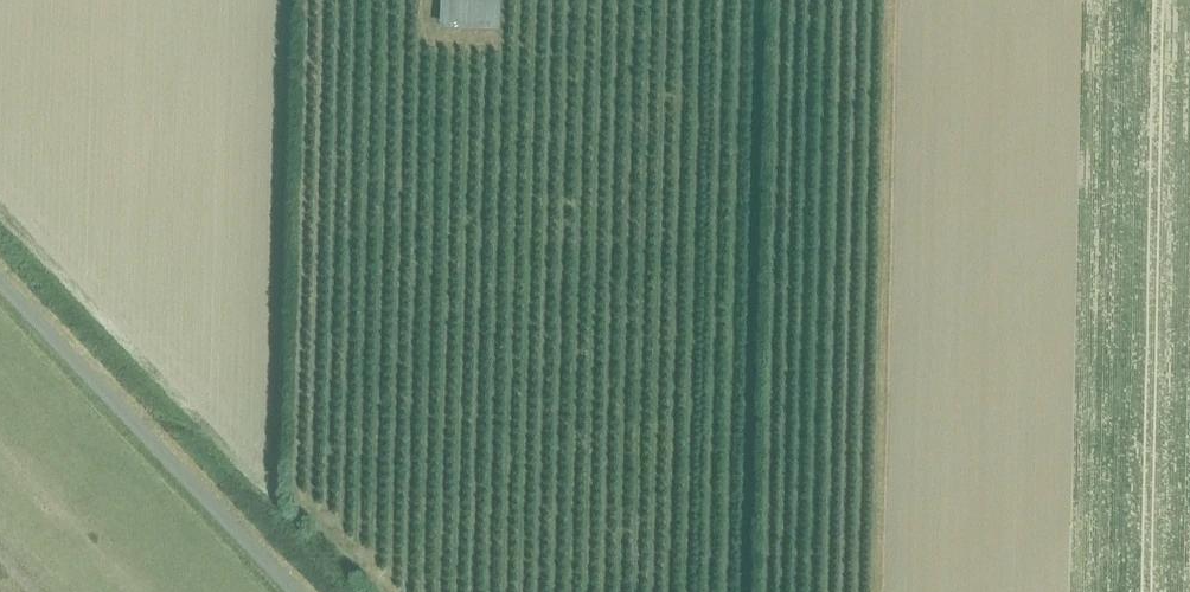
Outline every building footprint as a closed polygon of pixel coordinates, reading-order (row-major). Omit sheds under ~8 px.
[(439,30),(499,32),(500,0),(440,0),(439,30)]
